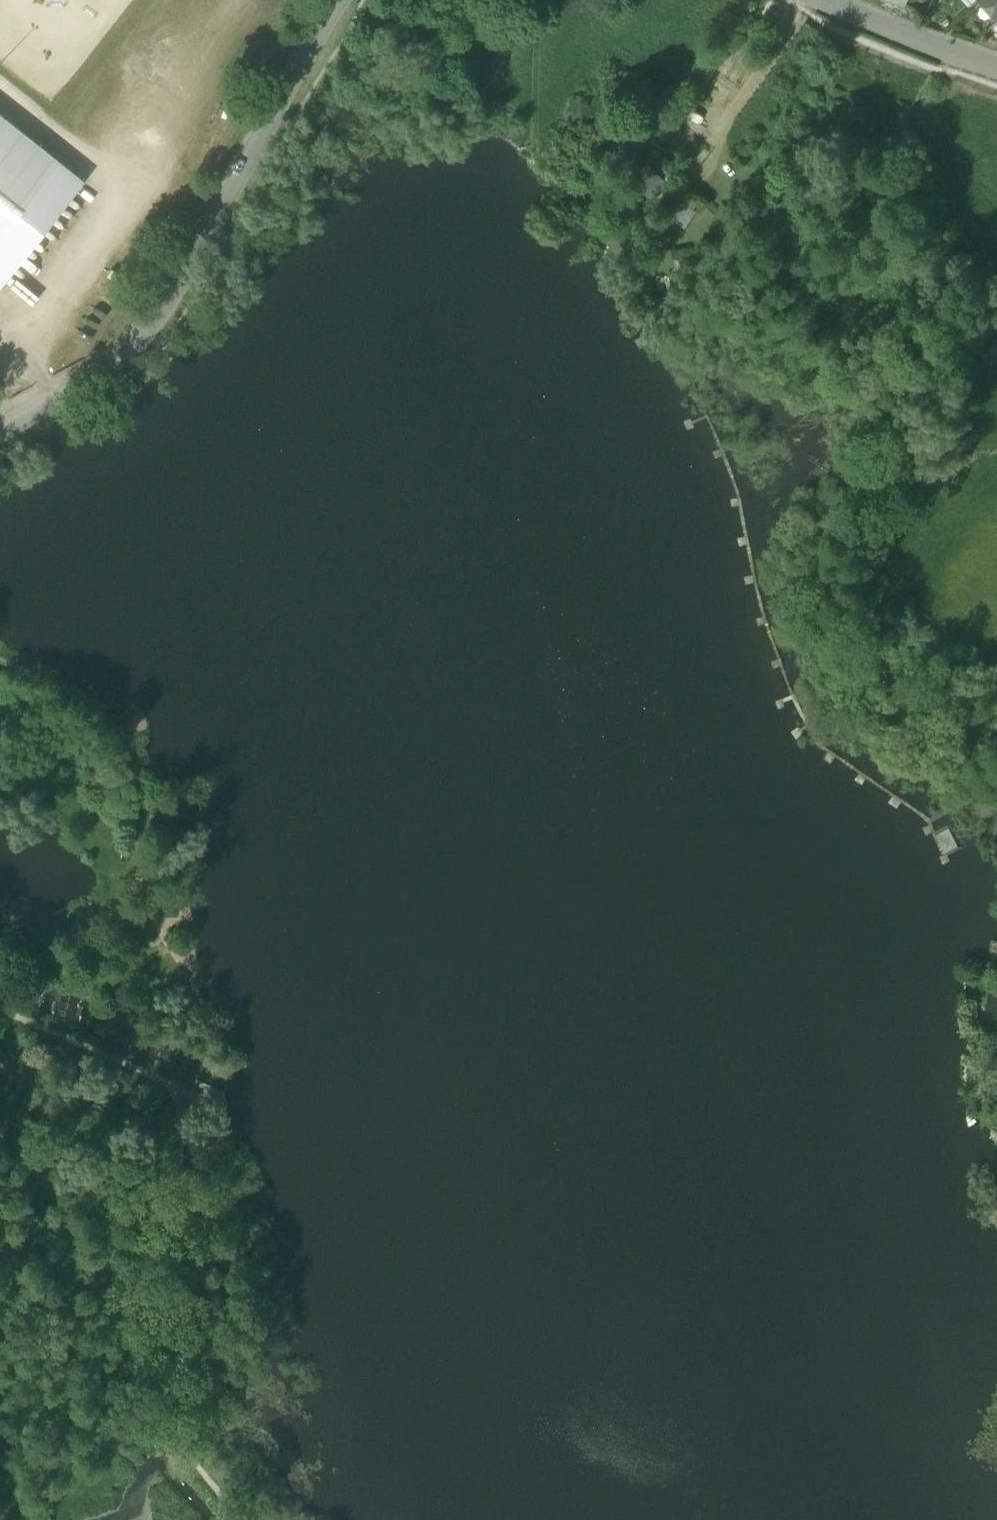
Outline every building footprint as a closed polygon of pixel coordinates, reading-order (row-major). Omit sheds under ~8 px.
[(996,15),(996,0),(984,0),(996,15)] [(79,181),(0,118),(0,280),(79,181)] [(641,187),(652,198),(662,188),(652,178),(657,174),(644,160),(632,171),(644,184),(641,187)] [(676,221),(688,229),(699,211),(687,203),(676,221)]
